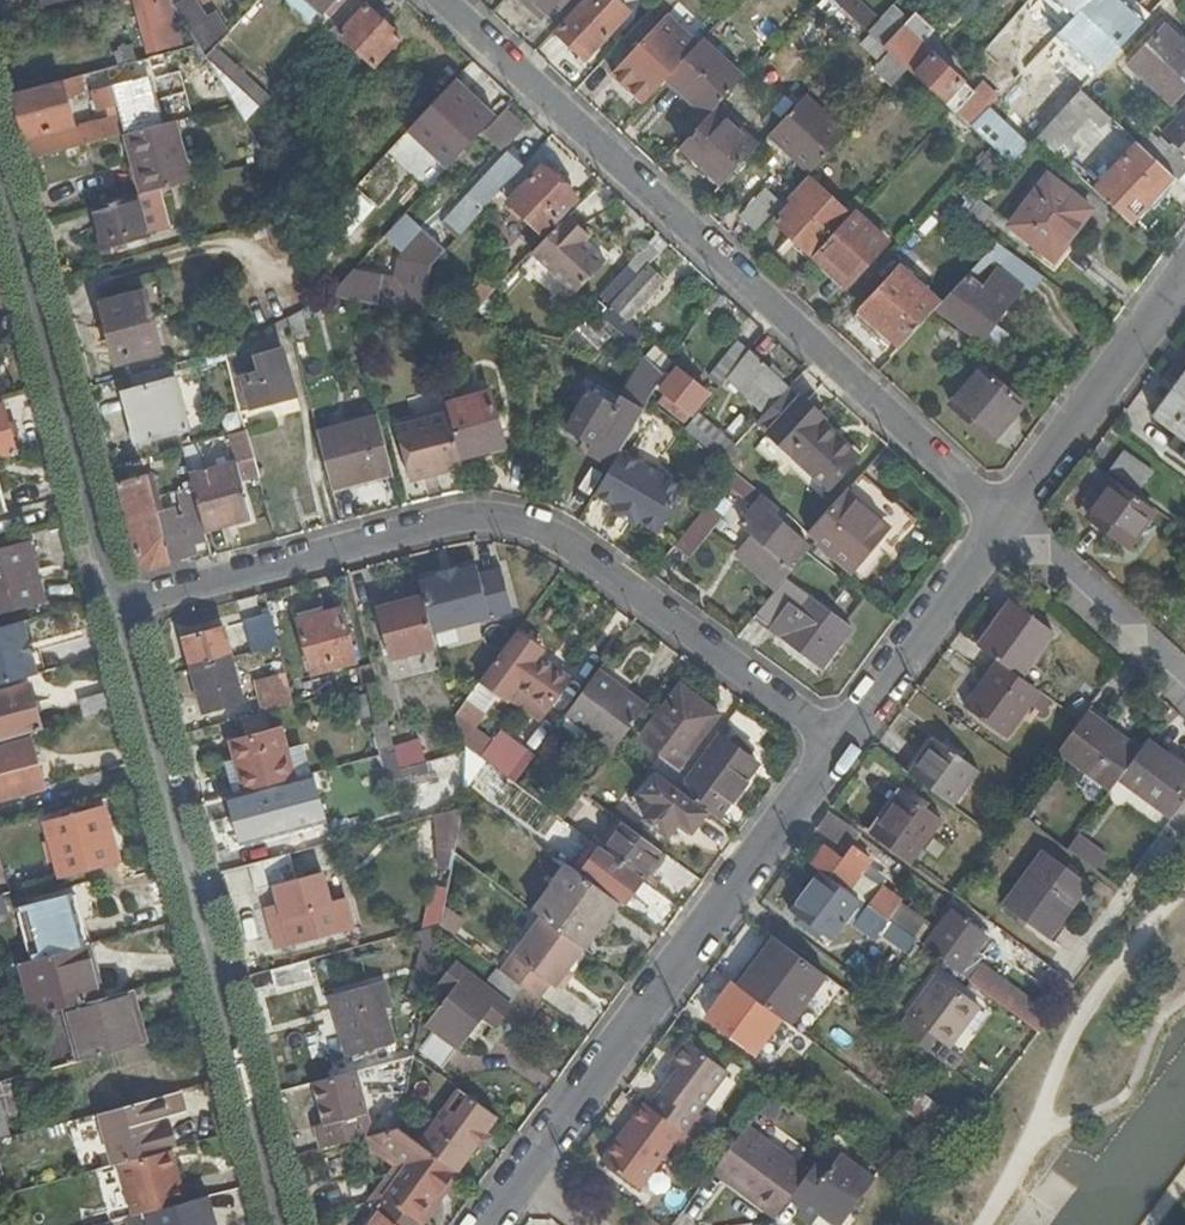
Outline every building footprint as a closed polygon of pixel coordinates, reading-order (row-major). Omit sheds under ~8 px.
[(174,5),(171,0),(134,0),(149,53),(182,44),(176,19),(160,23),(156,9),(170,6),(174,5)] [(206,56),(216,45),(229,31),(215,11),(206,16),(196,0),(181,0),(174,5),(199,45),(206,56)] [(361,0),(359,0),(311,51),(341,79),(364,55),(375,66),(401,38),(361,0)] [(332,13),(344,0),(318,0),(332,13)] [(539,22),(547,14),(531,0),(516,0),(539,22)] [(547,14),(554,6),(558,10),(567,0),(531,0),(547,14)] [(616,0),(585,0),(560,26),(590,55),(629,12),(616,0)] [(885,48),(910,21),(912,18),(897,3),(880,20),(859,0),(849,0),(841,8),(866,30),(885,48)] [(1129,38),(1154,12),(1142,0),(1076,0),(1094,17),(1087,25),(1095,33),(1109,19),(1129,38)] [(176,19),(170,6),(156,9),(160,23),(176,19)] [(885,48),(909,70),(950,109),(954,112),(977,88),(936,49),(938,47),(910,21),(885,48)] [(670,74),(689,53),(659,24),(612,73),(641,100),(668,71),(670,74)] [(1184,91),(1184,45),(1164,25),(1129,63),(1173,104),(1184,91)] [(740,81),(699,43),(689,53),(670,74),(666,78),(707,116),(740,81)] [(236,105),(246,122),(271,95),(216,45),(206,56),(236,105)] [(118,51),(122,65),(138,60),(134,46),(118,51)] [(153,69),(151,57),(138,60),(122,65),(78,76),(80,83),(81,88),(153,69)] [(641,100),(644,102),(666,78),(670,74),(668,71),(641,100)] [(14,93),(26,138),(74,125),(65,87),(80,83),(78,76),(14,93)] [(27,144),(32,160),(126,135),(156,126),(146,87),(133,80),(94,91),(99,111),(118,106),(121,117),(82,127),(79,131),(27,144)] [(349,108),(363,92),(352,81),(337,98),(349,108)] [(954,112),(968,126),(997,96),(981,83),(977,88),(954,112)] [(491,115),(465,89),(434,122),(461,148),(491,115)] [(1082,89),(1038,136),(1062,158),(1073,146),(1066,139),(1087,117),(1098,128),(1110,116),(1082,89)] [(770,133),(813,173),(830,153),(846,137),(803,98),(770,133)] [(1138,143),(1175,177),(1178,180),(1184,172),(1184,108),(1157,138),(1149,130),(1138,143)] [(525,124),(511,109),(491,131),(506,145),(525,124)] [(680,147),(721,185),(757,147),(716,109),(680,147)] [(162,189),(189,182),(174,122),(156,126),(126,135),(142,194),(162,189)] [(1014,162),(1026,149),(997,122),(985,134),(1014,162)] [(1138,143),(1094,188),(1132,223),(1175,177),(1138,143)] [(449,216),(465,230),(527,163),(511,148),(449,216)] [(545,234),(577,200),(542,167),(510,201),(545,234)] [(1091,207),(1046,175),(1008,226),(1053,259),(1091,207)] [(799,242),(814,256),(849,218),(807,179),(804,182),(790,197),(795,202),(777,222),(791,236),(799,242)] [(139,196),(150,236),(173,230),(162,189),(142,194),(139,196)] [(315,235),(322,263),(374,208),(356,191),(315,235)] [(744,215),(759,230),(782,206),(766,191),(744,215)] [(139,196),(95,207),(106,248),(150,236),(139,196)] [(961,218),(978,231),(992,213),(977,202),(961,218)] [(409,211),(387,235),(405,253),(403,257),(399,278),(354,270),(330,296),(348,299),(424,313),(433,265),(449,249),(409,211)] [(849,218),(814,256),(847,287),(888,244),(855,212),(849,218)] [(567,214),(512,273),(556,314),(584,284),(563,263),(589,234),(567,214)] [(668,243),(658,233),(651,241),(647,245),(658,255),(668,243)] [(799,242),(791,236),(787,240),(795,246),(799,242)] [(1032,294),(1044,278),(996,244),(940,304),(937,308),(982,341),(994,323),(1022,286),(1032,294)] [(617,278),(601,296),(609,303),(601,312),(631,341),(641,331),(628,320),(665,280),(649,265),(658,255),(647,245),(617,278)] [(899,348),(933,312),(937,308),(940,304),(900,268),(860,311),(899,348)] [(161,349),(146,292),(100,303),(115,361),(161,349)] [(899,348),(860,311),(854,317),(894,354),(899,348)] [(1010,336),(994,323),(982,341),(998,353),(1010,336)] [(724,360),(736,368),(749,351),(738,342),(724,360)] [(240,357),(237,345),(227,351),(229,359),(240,357)] [(259,372),(234,379),(244,415),(297,400),(283,349),(255,356),(259,372)] [(790,388),(749,351),(736,368),(727,379),(766,415),(790,388)] [(665,377),(645,359),(621,399),(598,385),(593,394),(590,392),(568,428),(595,445),(591,451),(614,465),(651,401),(665,377)] [(707,393),(685,375),(692,365),(686,360),(662,390),(664,391),(659,397),(686,419),(707,393)] [(709,379),(721,388),(727,379),(736,368),(724,360),(709,379)] [(1024,405),(983,368),(950,405),(991,441),(1024,405)] [(189,431),(175,380),(124,393),(138,445),(189,431)] [(1179,388),(1156,419),(1174,432),(1184,441),(1184,392),(1179,388)] [(494,393),(448,406),(450,415),(462,463),(510,450),(494,393)] [(860,453),(802,397),(761,440),(820,495),(860,453)] [(16,454),(3,405),(0,406),(0,458),(16,454)] [(462,463),(450,415),(397,429),(410,481),(463,467),(462,463)] [(378,419),(318,435),(332,489),(392,473),(378,419)] [(706,445),(724,462),(751,432),(742,424),(729,439),(725,444),(722,440),(716,435),(706,445)] [(245,483),(261,479),(257,465),(256,465),(247,432),(212,441),(218,468),(236,463),(239,471),(193,483),(194,488),(206,532),(254,520),(245,483)] [(1174,432),(1165,445),(1184,459),(1184,441),(1174,432)] [(710,491),(688,474),(701,457),(685,443),(678,451),(665,440),(642,468),(656,479),(656,480),(694,511),(710,491)] [(1139,490),(1152,473),(1123,453),(1110,469),(1139,490)] [(784,578),(793,569),(788,565),(807,543),(776,515),(780,511),(735,472),(728,482),(757,507),(743,524),(754,534),(737,554),(776,589),(784,578)] [(194,546),(208,542),(206,532),(194,488),(178,493),(183,516),(172,519),(170,511),(164,513),(155,475),(120,485),(141,563),(152,569),(197,558),(194,546)] [(1128,548),(1155,511),(1116,482),(1089,519),(1128,548)] [(907,527),(853,483),(807,533),(864,580),(907,527)] [(693,524),(674,547),(689,559),(734,505),(718,493),(693,524)] [(28,544),(0,552),(0,614),(43,602),(28,544)] [(441,576),(422,580),(425,595),(435,632),(515,610),(504,568),(481,574),(479,565),(459,570),(441,576)] [(440,572),(441,576),(459,570),(458,567),(440,572)] [(776,589),(754,617),(822,667),(850,628),(784,578),(776,589)] [(408,592),(396,595),(398,602),(411,599),(408,592)] [(435,632),(425,595),(411,599),(398,602),(396,595),(377,600),(392,659),(439,647),(435,632)] [(1012,599),(978,645),(998,660),(1019,675),(1053,629),(1012,599)] [(296,621),(317,616),(314,605),(294,611),(296,621)] [(341,609),(317,616),(296,621),(311,676),(356,665),(341,609)] [(253,653),(279,645),(276,633),(271,617),(245,624),(253,653)] [(0,629),(0,685),(36,675),(23,623),(0,629)] [(183,642),(191,669),(230,659),(223,631),(183,642)] [(230,659),(191,669),(203,714),(242,704),(230,659)] [(1019,675),(998,660),(964,706),(1007,738),(1032,704),(1041,691),(1019,675)] [(364,683),(375,679),(371,663),(359,666),(364,683)] [(647,705),(599,670),(566,716),(614,750),(618,745),(647,705)] [(257,679),(266,710),(294,702),(286,671),(257,679)] [(42,731),(29,685),(0,693),(0,742),(42,731)] [(680,688),(643,739),(678,766),(717,715),(680,688)] [(1041,691),(1032,704),(1045,713),(1054,701),(1041,691)] [(85,720),(115,712),(110,692),(85,699),(87,705),(81,706),(85,720)] [(1081,721),(1059,751),(1111,790),(1119,778),(1139,750),(1087,712),(1081,721)] [(231,740),(245,790),(286,779),(294,777),(280,727),(231,740)] [(677,788),(718,818),(757,764),(717,735),(677,788)] [(936,738),(909,773),(954,806),(980,769),(936,738)] [(43,786),(31,740),(0,748),(0,798),(43,786)] [(1139,750),(1119,778),(1172,818),(1184,800),(1184,768),(1147,740),(1139,750)] [(399,769),(424,762),(419,741),(393,748),(399,769)] [(693,832),(706,813),(656,776),(644,793),(656,803),(644,819),(667,836),(678,820),(693,832)] [(286,779),(245,790),(258,838),(299,828),(286,779)] [(0,798),(0,802),(44,790),(43,786),(0,798)] [(871,834),(911,864),(944,819),(903,790),(871,834)] [(61,879),(119,863),(103,807),(46,822),(61,879)] [(860,835),(829,811),(817,826),(849,850),(852,846),(860,835)] [(624,824),(605,850),(643,877),(662,851),(624,824)] [(1078,835),(1067,849),(1096,870),(1107,855),(1078,835)] [(871,860),(852,846),(849,850),(843,860),(825,846),(812,864),(822,872),(849,891),(871,860)] [(582,874),(617,899),(624,904),(643,877),(605,850),(602,847),(582,874)] [(1089,882),(1045,850),(1005,906),(1050,938),(1089,882)] [(292,854),(250,865),(257,891),(237,898),(254,943),(307,924),(291,882),(299,880),(292,854)] [(568,863),(532,912),(544,921),(581,948),(617,899),(582,874),(568,863)] [(859,899),(849,891),(822,872),(794,909),(831,938),(859,899)] [(859,899),(889,921),(902,903),(872,881),(859,899)] [(16,909),(30,961),(85,946),(71,894),(16,909)] [(0,897),(0,915),(8,913),(3,896),(0,897)] [(977,950),(987,937),(952,911),(926,947),(960,972),(968,962),(973,966),(982,954),(977,950)] [(504,974),(522,988),(539,1000),(550,985),(555,988),(583,949),(581,948),(544,921),(504,974)] [(761,959),(811,996),(826,976),(775,939),(761,959)] [(30,961),(21,963),(35,1017),(39,1016),(99,1000),(85,946),(30,961)] [(790,1025),(811,996),(761,959),(749,974),(756,979),(746,992),(781,1018),(790,1025)] [(504,974),(485,960),(474,974),(511,1002),(522,988),(504,974)] [(308,961),(273,971),(279,991),(313,982),(308,961)] [(417,1043),(414,1056),(438,1074),(483,1016),(496,1027),(512,1007),(457,965),(441,985),(452,994),(428,1025),(434,1030),(421,1046),(417,1043)] [(1040,1032),(1051,1018),(983,966),(971,982),(1040,1032)] [(900,1031),(953,1070),(963,1056),(951,1048),(982,1007),(939,975),(907,1017),(910,1019),(900,1031)] [(781,1018),(746,992),(733,982),(707,1017),(755,1052),(781,1018)] [(385,983),(333,997),(349,1058),(393,1046),(383,1009),(391,1007),(385,983)] [(39,1016),(53,1069),(140,1047),(126,993),(99,1000),(39,1016)] [(683,1135),(695,1119),(726,1075),(687,1047),(671,1068),(679,1075),(651,1112),(681,1134),(683,1135)] [(379,1091),(406,1097),(414,1058),(386,1065),(379,1091)] [(179,1091),(191,1089),(185,1066),(164,1071),(169,1094),(179,1091)] [(169,1094),(164,1071),(154,1074),(155,1076),(126,1083),(126,1078),(94,1088),(100,1113),(118,1108),(169,1094)] [(324,1151),(359,1141),(375,1137),(358,1073),(315,1084),(325,1123),(327,1127),(318,1130),(324,1151)] [(787,1099),(773,1088),(758,1110),(771,1120),(787,1099)] [(455,1172),(457,1173),(497,1119),(458,1089),(419,1142),(455,1172)] [(118,1108),(132,1162),(138,1160),(172,1151),(163,1121),(186,1114),(179,1091),(169,1094),(118,1108)] [(651,1112),(644,1106),(631,1124),(634,1127),(626,1137),(623,1135),(602,1163),(639,1191),(672,1146),(681,1134),(651,1112)] [(692,1142),(697,1146),(709,1130),(695,1119),(683,1135),(692,1142)] [(631,1124),(623,1135),(626,1137),(634,1127),(631,1124)] [(726,1185),(775,1221),(790,1200),(807,1175),(744,1129),(727,1151),(742,1163),(726,1185)] [(387,1201),(417,1224),(455,1172),(399,1130),(375,1137),(359,1141),(402,1173),(379,1204),(387,1201)] [(683,1154),(692,1142),(683,1135),(681,1134),(672,1146),(683,1154)] [(185,1204),(172,1151),(138,1160),(151,1213),(185,1204)] [(719,1162),(711,1174),(726,1185),(742,1163),(727,1151),(719,1162)] [(827,1173),(816,1164),(807,1175),(790,1200),(801,1208),(795,1215),(809,1224),(819,1210),(839,1224),(874,1179),(840,1155),(827,1173)] [(116,1166),(130,1219),(151,1213),(138,1160),(132,1162),(116,1166)] [(128,1219),(129,1224),(216,1224),(209,1197),(185,1204),(151,1213),(130,1219),(128,1219)] [(417,1224),(387,1201),(379,1204),(367,1207),(379,1216),(372,1224),(418,1224),(417,1224)] [(839,1224),(819,1210),(809,1224),(810,1224),(839,1224)]
